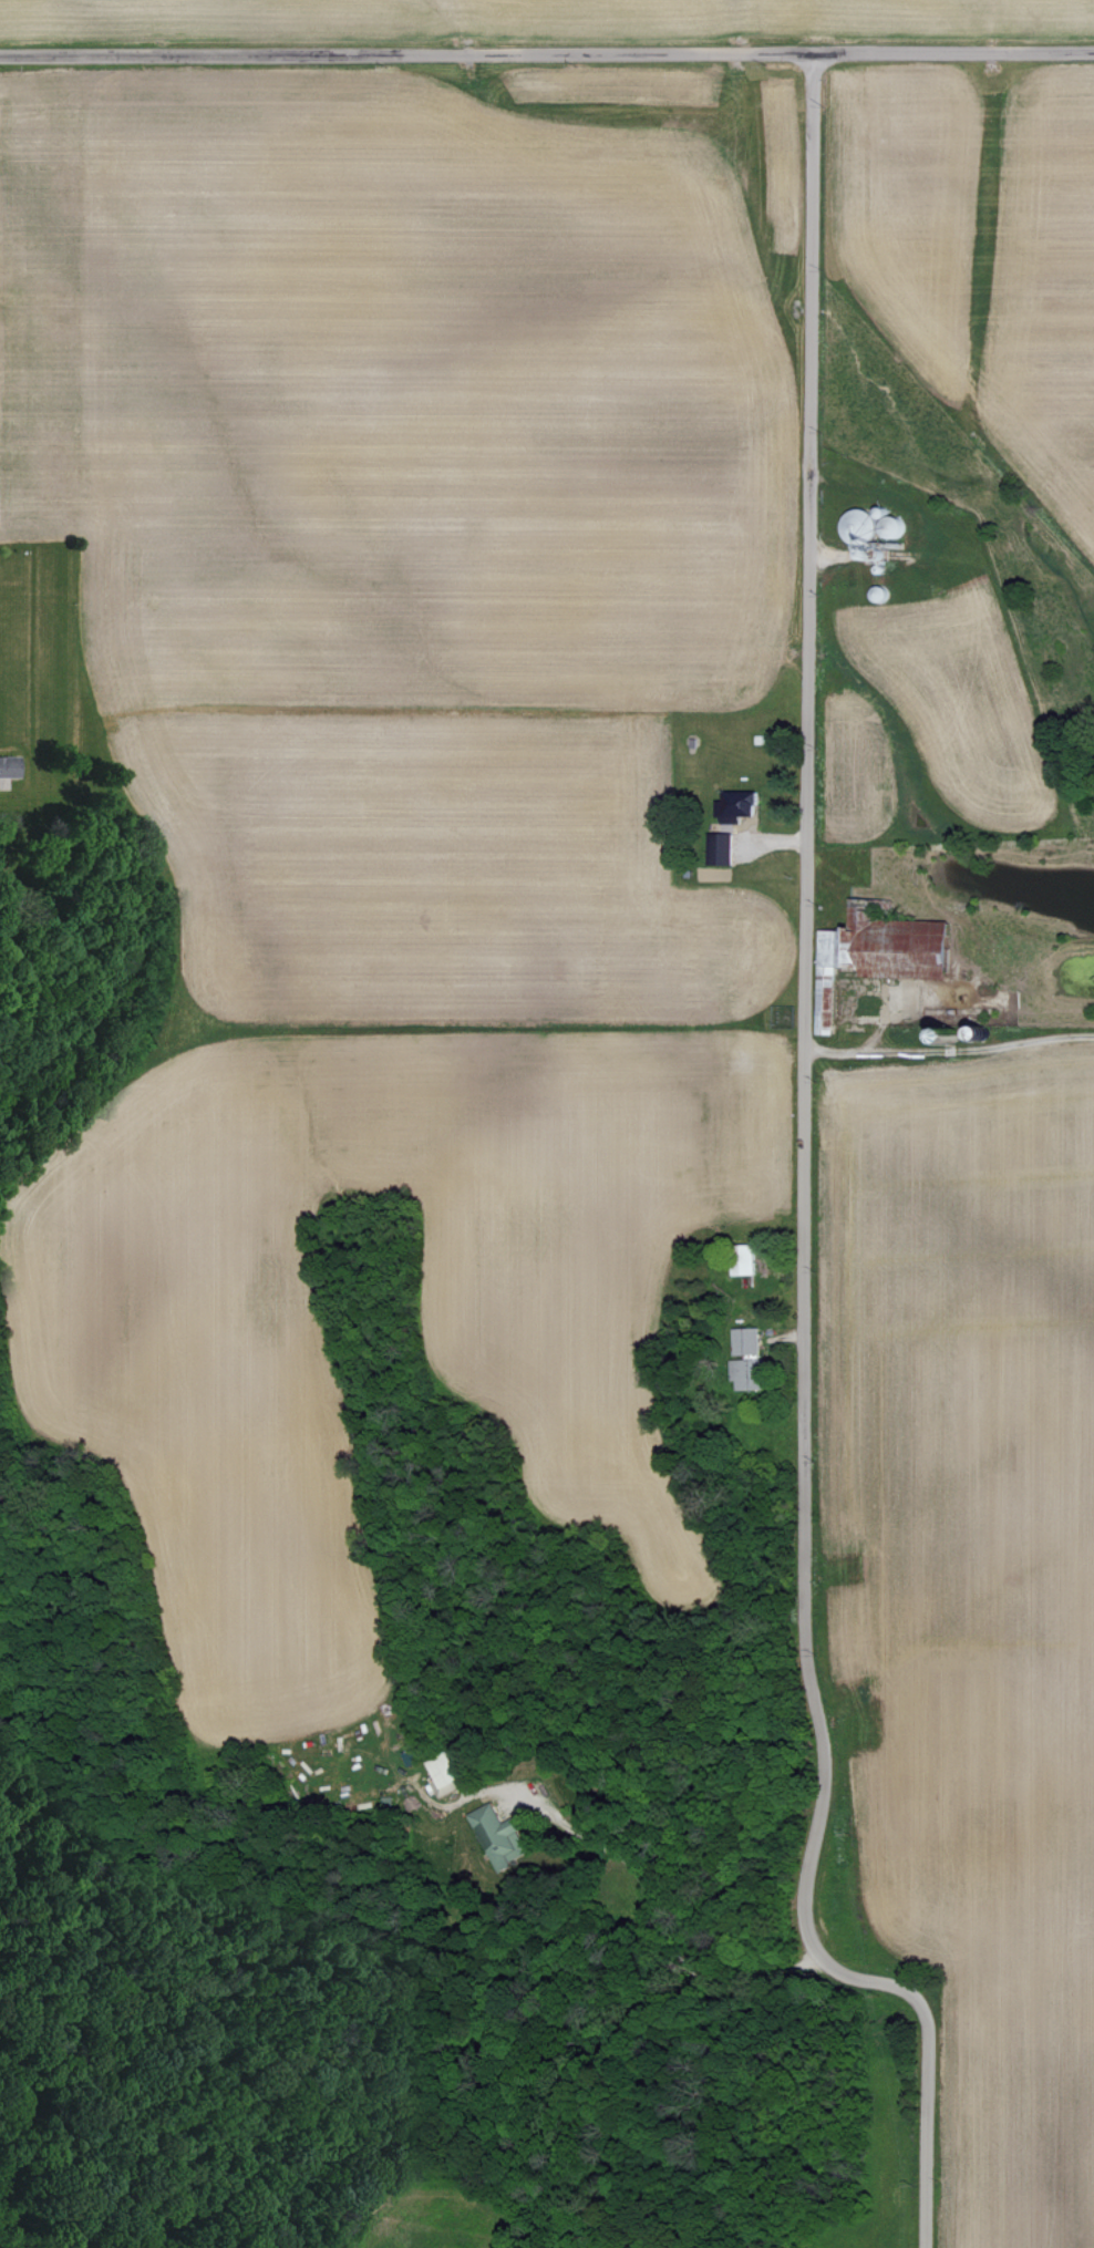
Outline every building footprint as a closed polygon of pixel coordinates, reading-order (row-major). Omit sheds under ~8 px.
[(876,542),(877,510),(843,509),(842,541),(876,542)] [(883,515),(880,536),(899,539),(903,518),(883,515)] [(0,756),(0,777),(18,777),(17,756),(0,756)] [(716,800),(716,823),(739,823),(739,816),(756,815),(755,790),(722,791),(722,800),(716,800)] [(706,834),(705,864),(730,865),(731,834),(706,834)] [(818,929),(815,1034),(833,1034),(834,966),(858,967),(858,976),(937,978),(937,969),(931,969),(931,952),(948,952),(948,922),(871,919),(872,899),(848,898),(847,930),(818,929)] [(731,1276),(754,1275),(753,1245),(731,1245),(731,1276)] [(732,1329),(733,1358),(729,1358),(730,1381),(735,1381),(736,1391),(765,1390),(764,1359),(759,1359),(758,1328),(732,1329)] [(433,1776),(427,1779),(437,1798),(454,1790),(451,1784),(460,1779),(446,1750),(425,1761),(433,1776)] [(466,1815),(496,1870),(529,1852),(511,1818),(501,1823),(490,1802),(466,1815)]
